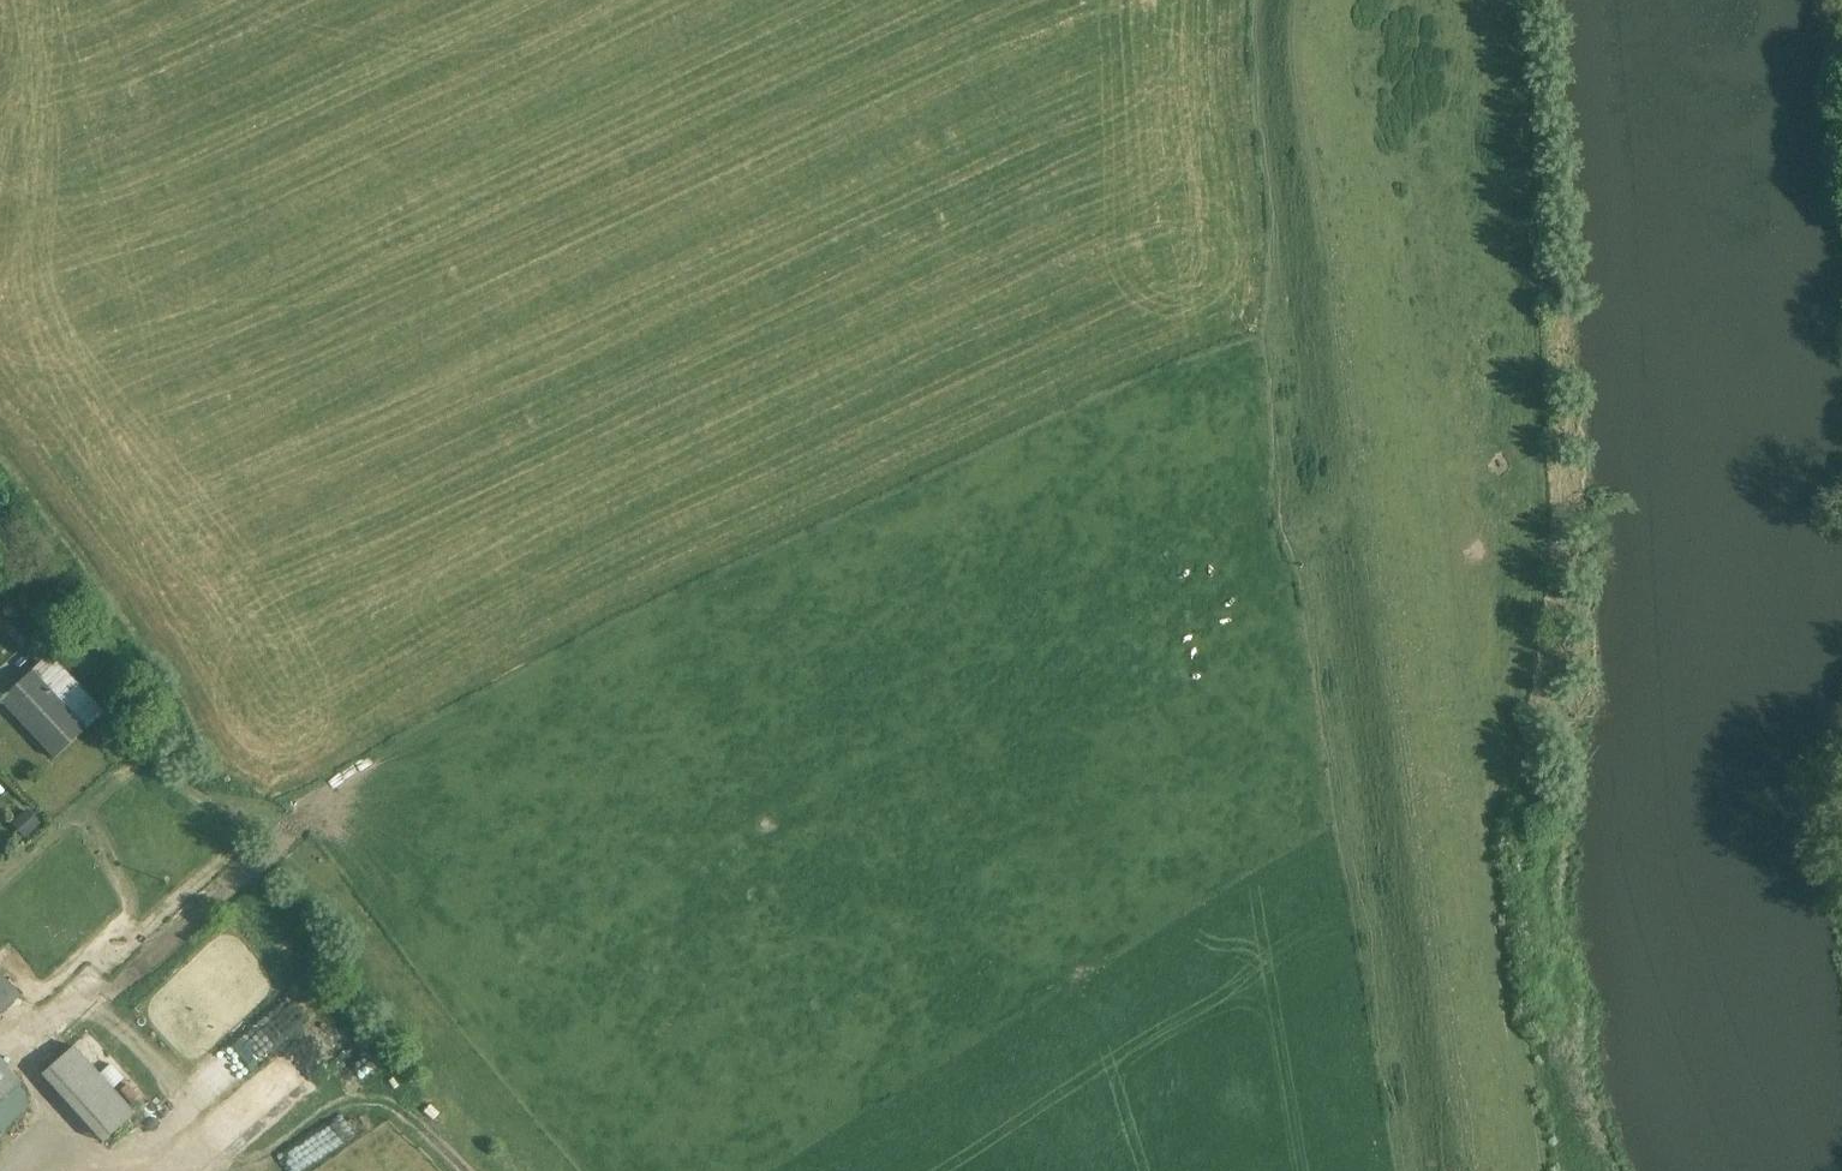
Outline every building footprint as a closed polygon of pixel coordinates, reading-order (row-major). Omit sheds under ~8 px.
[(32,672),(86,731),(105,714),(51,655),(32,672)] [(86,731),(32,672),(0,702),(54,761),(86,731)] [(20,996),(0,973),(0,1015),(20,996)] [(131,1113),(73,1048),(40,1077),(98,1142),(131,1113)] [(20,1083),(0,1061),(0,1102),(20,1083)]
